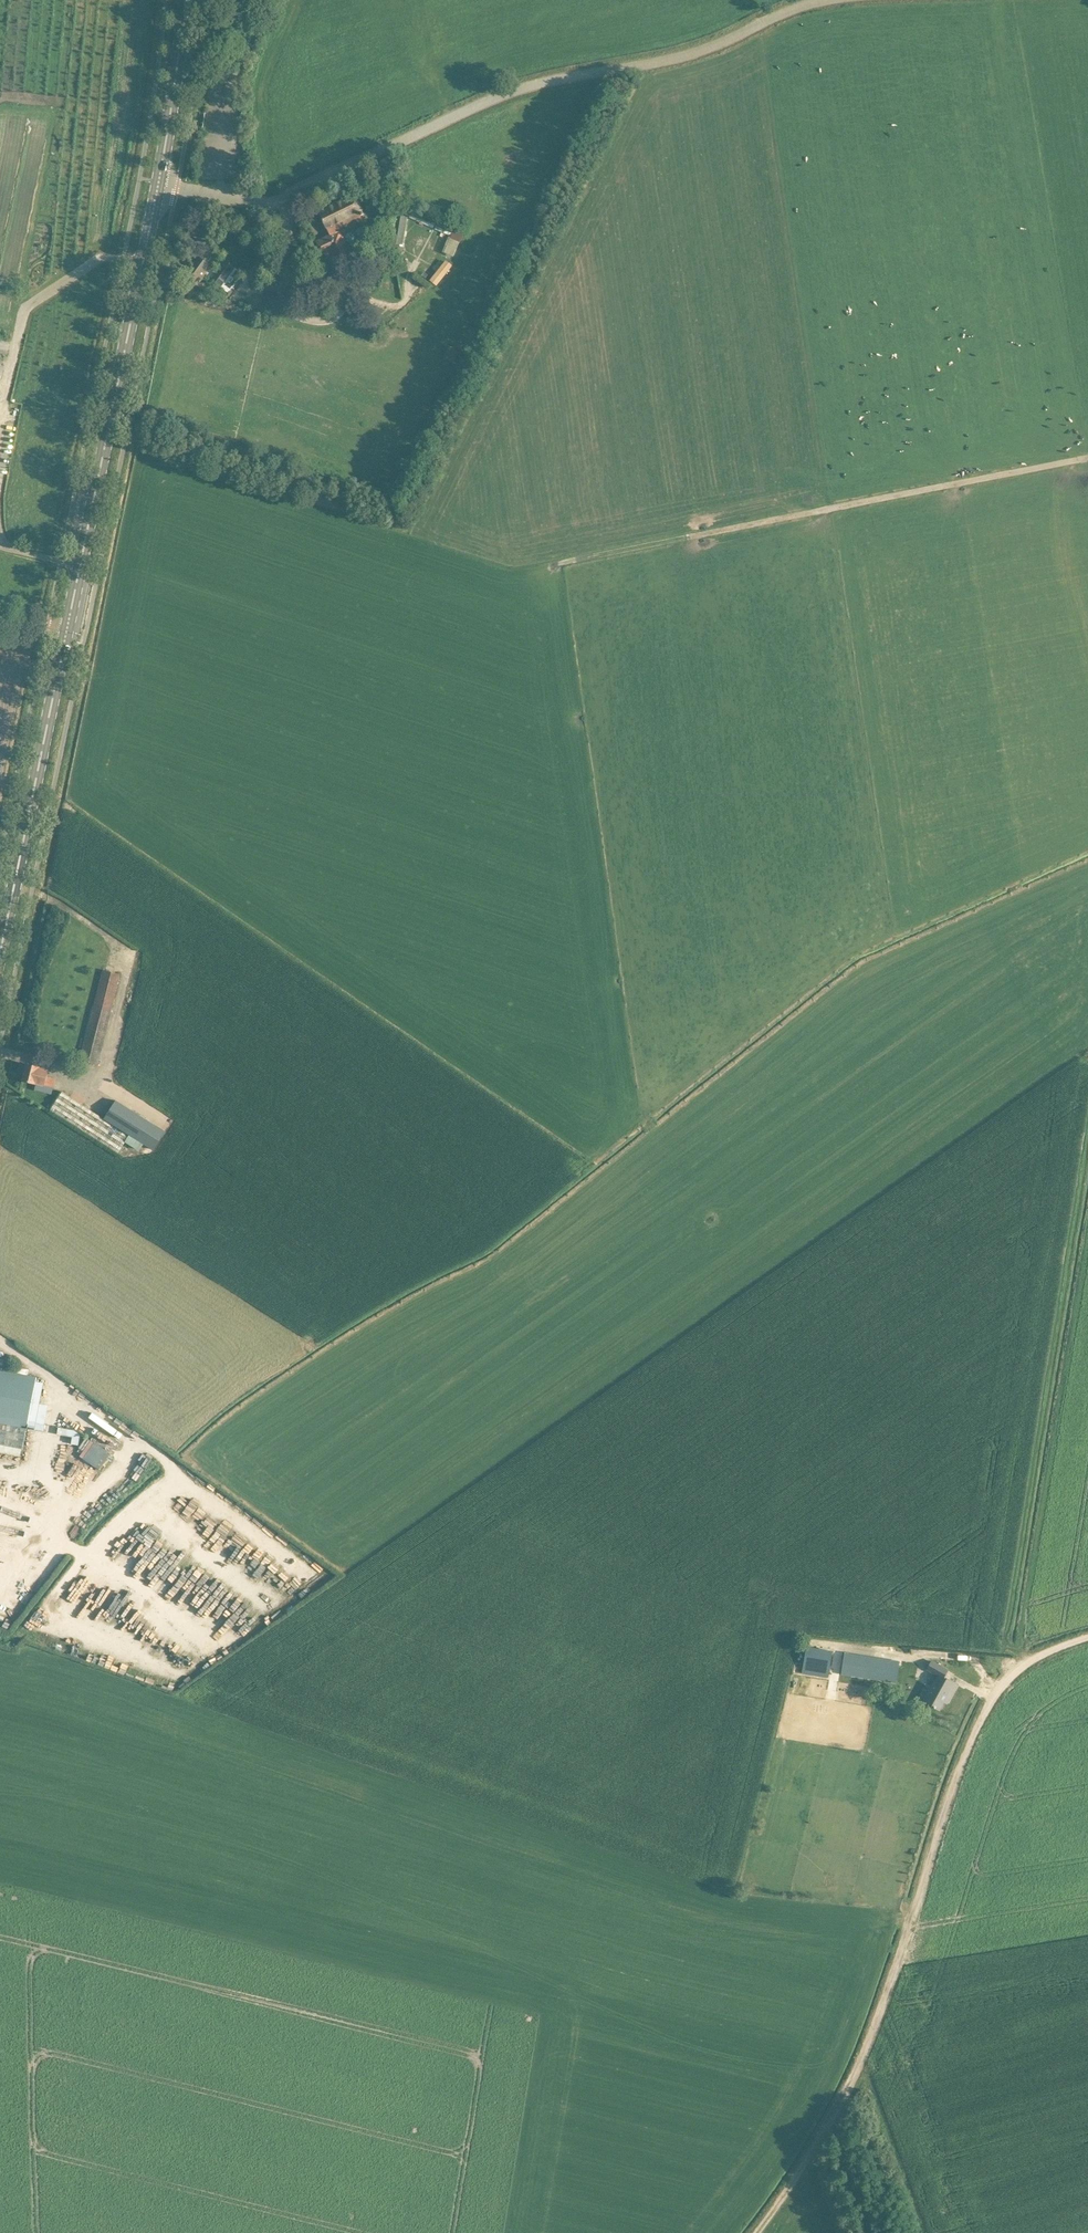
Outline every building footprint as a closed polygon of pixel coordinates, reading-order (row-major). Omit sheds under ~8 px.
[(330,236),(316,243),(322,255),(326,253),(334,269),(354,259),(342,234),(367,221),(354,195),(318,212),(330,236)] [(407,206),(405,208),(403,212),(434,226),(437,220),(407,206)] [(404,248),(400,246),(405,216),(394,215),(391,244),(398,245),(395,251),(401,254),(404,248)] [(439,219),(438,221),(436,226),(452,234),(452,233),(459,236),(461,231),(455,228),(455,227),(439,219)] [(183,276),(192,282),(196,285),(203,276),(205,278),(207,275),(209,277),(208,278),(229,293),(243,273),(224,260),(214,274),(212,273),(214,269),(196,257),(183,276)] [(445,260),(428,280),(436,287),(453,266),(445,260)] [(448,346),(443,359),(454,363),(459,350),(448,346)] [(79,1060),(90,1063),(98,1065),(111,1011),(110,1011),(120,974),(103,970),(94,1007),(93,1006),(79,1060)] [(22,1080),(33,1083),(36,1084),(36,1083),(44,1085),(43,1090),(52,1092),(55,1078),(47,1076),(49,1069),(26,1064),(22,1080)] [(100,1087),(166,1130),(181,1107),(115,1064),(100,1087)] [(70,1097),(61,1092),(50,1110),(118,1153),(125,1142),(139,1151),(144,1144),(153,1149),(165,1131),(116,1100),(104,1118),(82,1104),(86,1099),(73,1091),(70,1097)] [(119,1153),(124,1156),(128,1150),(123,1147),(119,1153)] [(20,1456),(22,1449),(23,1449),(27,1429),(34,1430),(45,1432),(46,1425),(44,1424),(45,1421),(48,1407),(48,1405),(39,1404),(43,1383),(36,1381),(37,1377),(29,1376),(24,1375),(23,1375),(13,1373),(0,1370),(0,1452),(20,1456)] [(54,1439),(78,1443),(80,1431),(56,1427),(54,1439)] [(91,1439),(79,1456),(99,1470),(111,1453),(91,1439)] [(828,1678),(833,1650),(805,1646),(801,1673),(828,1678)] [(916,1664),(905,1662),(844,1653),(840,1674),(913,1685),(916,1664)] [(943,1677),(947,1670),(932,1661),(927,1669),(938,1675),(924,1701),(939,1710),(947,1696),(950,1697),(956,1685),(943,1677)]
